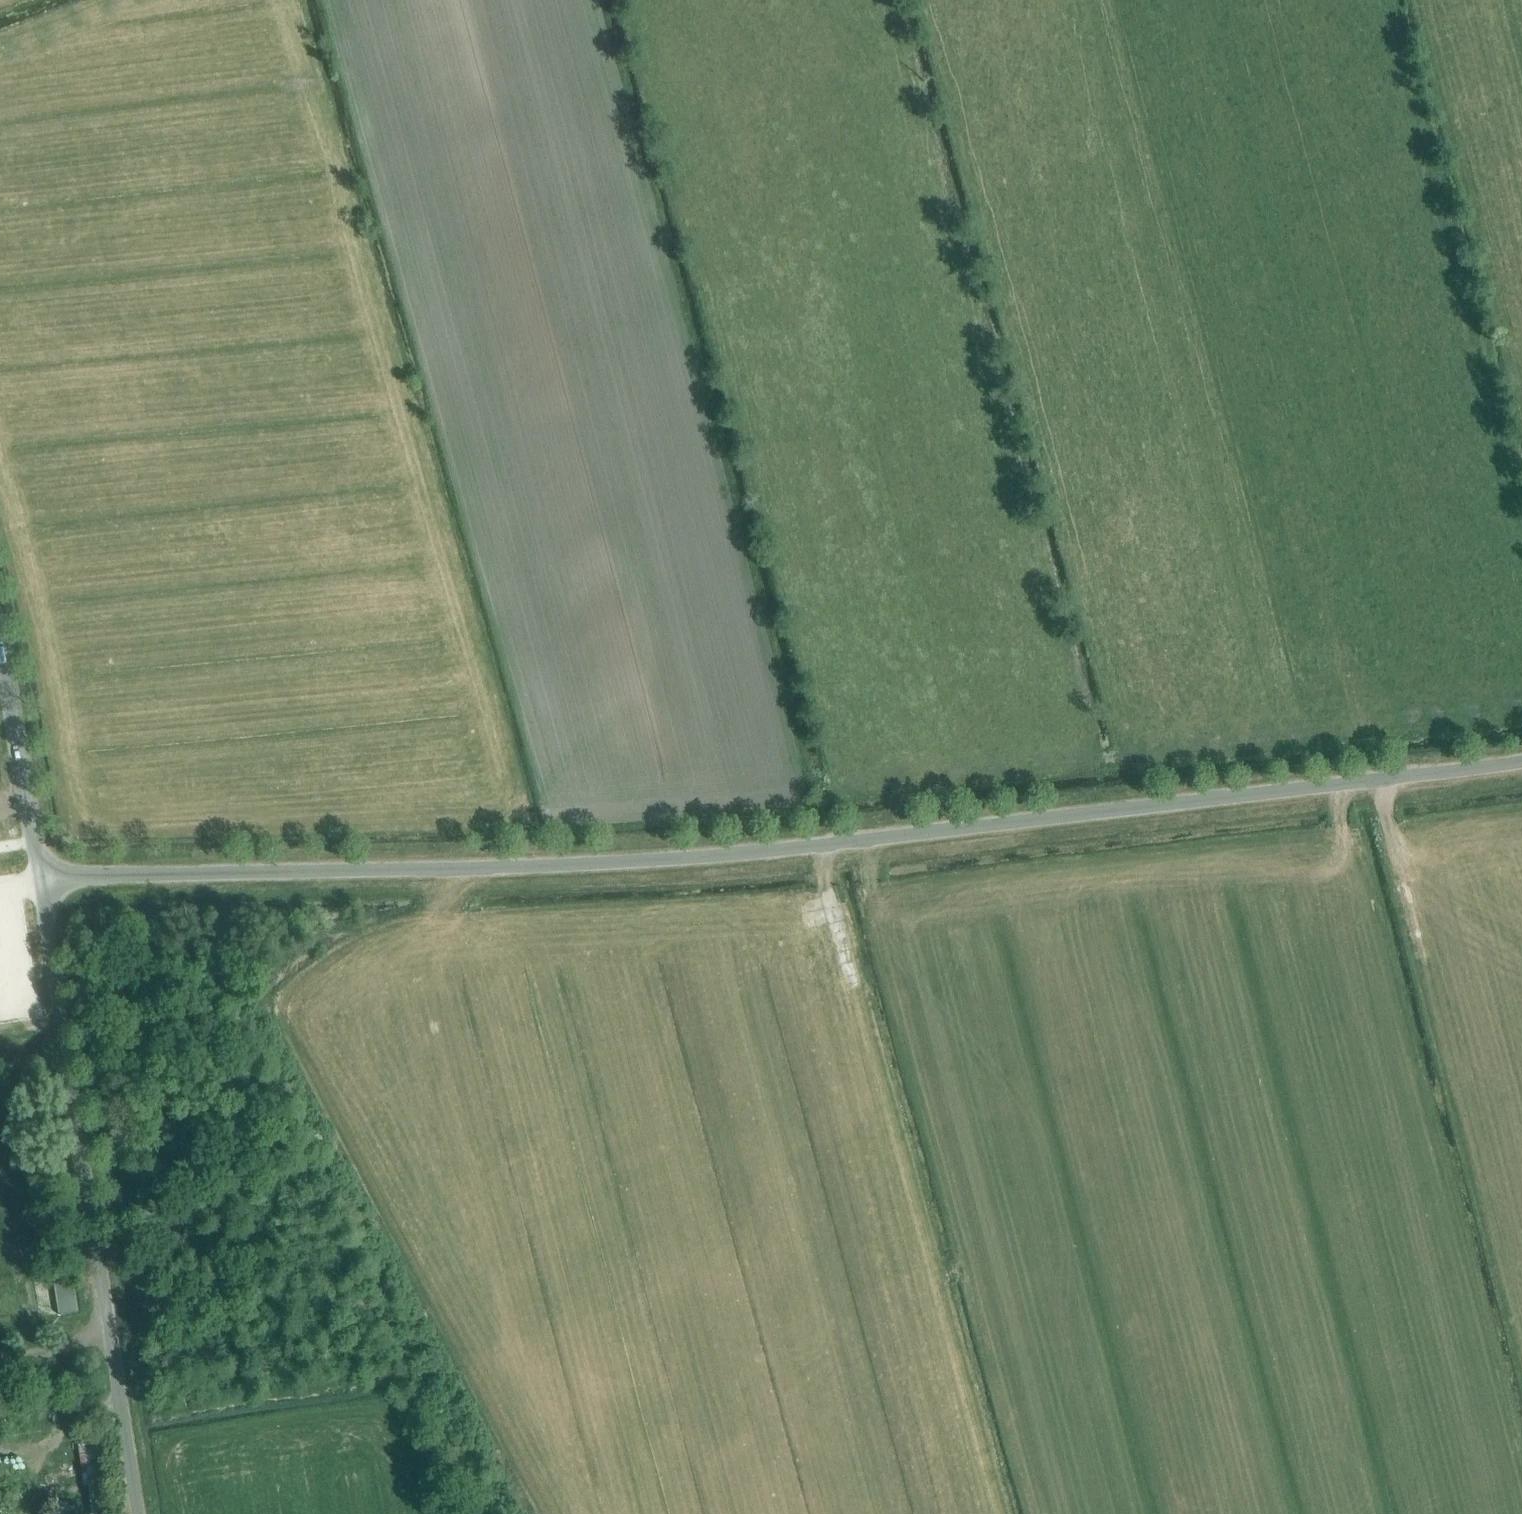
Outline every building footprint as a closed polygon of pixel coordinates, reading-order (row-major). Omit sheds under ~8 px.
[(59,1314),(78,1311),(72,1275),(54,1278),(59,1314)] [(96,1436),(78,1439),(84,1484),(88,1484),(92,1513),(107,1512),(96,1436)]
